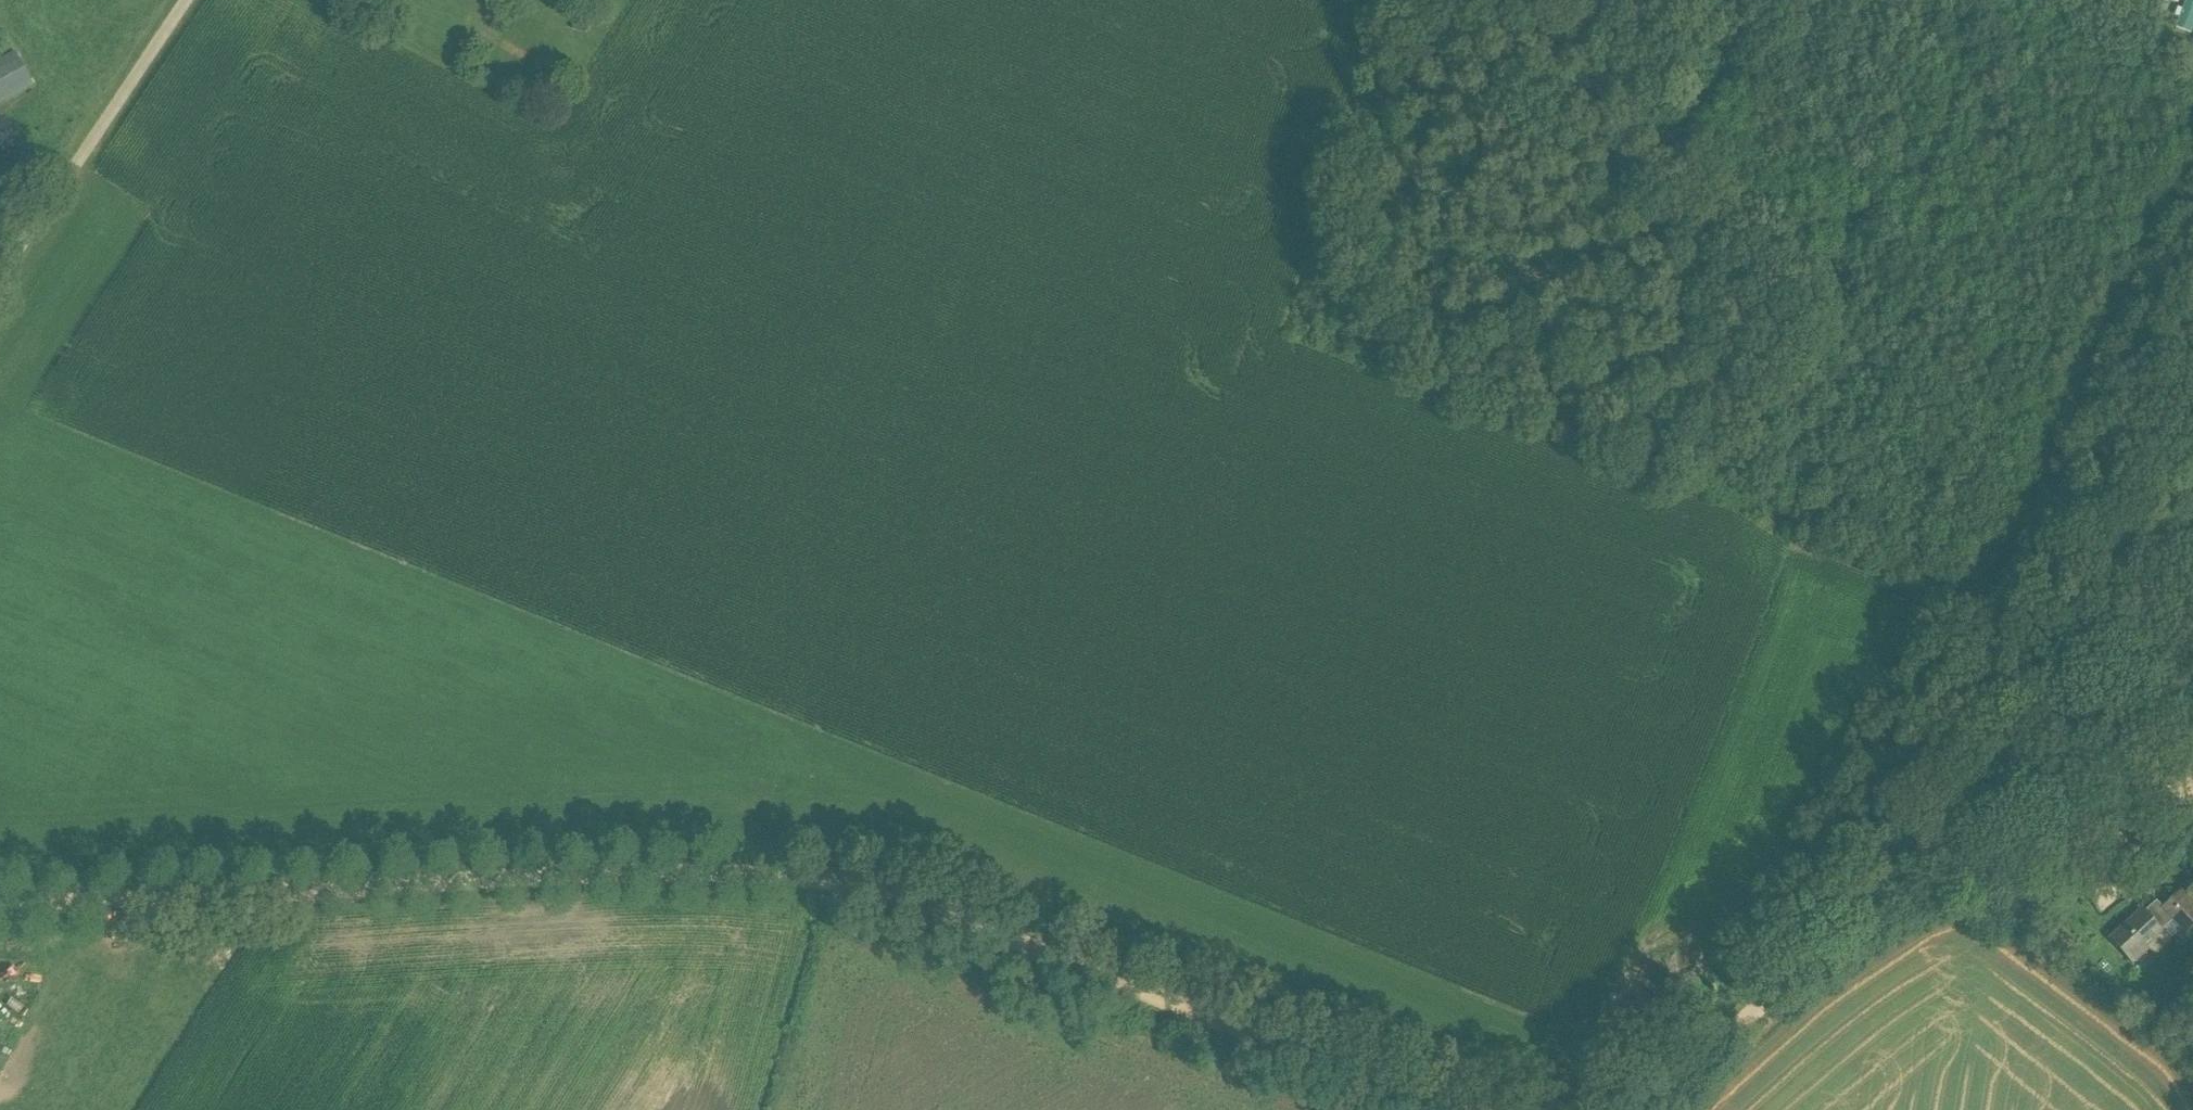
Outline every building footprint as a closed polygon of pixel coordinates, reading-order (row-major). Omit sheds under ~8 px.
[(2163,9),(2151,2),(2145,14),(2157,20),(2163,9)] [(32,87),(13,52),(0,59),(0,104),(32,87)] [(2162,931),(2174,920),(2187,933),(2192,927),(2192,901),(2184,891),(2164,910),(2158,903),(2147,913),(2144,910),(2143,911),(2162,931)] [(2147,946),(2162,931),(2143,911),(2114,939),(2135,961),(2148,948),(2147,946)]
